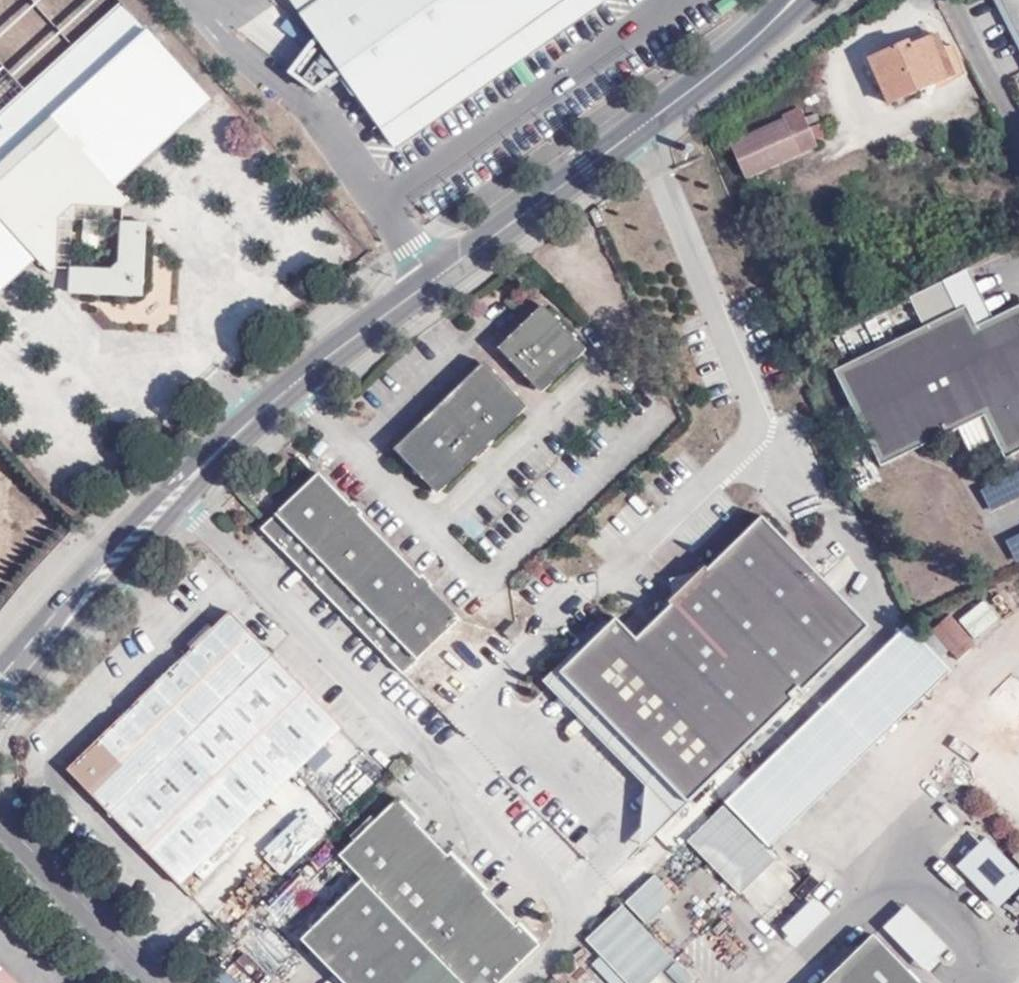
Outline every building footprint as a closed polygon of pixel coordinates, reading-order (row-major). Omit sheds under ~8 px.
[(314,38),(341,79),(392,153),(603,0),(288,0),(314,38)] [(1018,48),(1018,0),(995,0),(1018,48)] [(147,30),(120,1),(0,110),(0,164),(147,30)] [(147,30),(0,164),(0,289),(33,258),(49,273),(58,269),(59,218),(71,205),(119,210),(127,203),(114,185),(208,99),(147,30)] [(341,79),(314,38),(288,74),(318,96),(341,79)] [(862,67),(884,111),(960,74),(945,44),(931,51),(925,40),(904,52),(901,48),(862,67)] [(809,122),(800,126),(794,116),(775,124),(779,131),(726,156),(739,186),(812,153),(807,138),(814,132),(809,122)] [(148,223),(120,221),(119,261),(110,271),(69,268),(69,293),(143,295),(148,223)] [(979,326),(969,332),(960,313),(838,370),(884,465),(907,454),(903,443),(912,437),(914,441),(930,433),(934,441),(989,418),(1007,459),(1018,453),(1018,306),(979,326)] [(552,310),(540,308),(508,339),(507,354),(537,387),(549,385),(583,353),(581,342),(552,310)] [(969,332),(979,326),(970,308),(960,313),(969,332)] [(523,399),(496,367),(479,365),(402,439),(401,454),(428,485),(444,485),(521,413),(523,399)] [(932,442),(934,441),(930,433),(914,441),(912,437),(903,443),(907,454),(932,442)] [(406,674),(460,618),(322,472),(264,530),(406,674)] [(559,667),(685,804),(871,626),(763,516),(709,567),(706,567),(670,601),(670,606),(636,636),(617,619),(578,654),(573,649),(559,667)] [(1016,561),(1018,560),(1018,536),(1007,541),(1016,561)] [(983,600),(957,620),(974,641),(999,621),(983,600)] [(341,728),(231,611),(72,767),(183,884),(341,728)] [(930,630),(954,661),(974,645),(950,614),(930,630)] [(527,631),(517,620),(505,633),(516,642),(527,631)] [(952,666),(909,624),(727,800),(769,845),(952,666)] [(632,854),(685,804),(559,667),(544,681),(646,786),(632,854)] [(342,854),(364,878),(463,982),(498,982),(537,943),(519,921),(515,924),(483,889),(485,887),(451,852),(449,853),(417,822),(420,819),(400,798),(342,854)] [(727,800),(687,839),(739,896),(779,856),(769,845),(727,800)] [(263,859),(281,878),(324,835),(306,817),(263,859)] [(1018,892),(1018,875),(984,839),(954,868),(999,912),(1018,892)] [(364,878),(303,939),(346,982),(463,982),(364,878)] [(584,940),(625,982),(651,982),(676,960),(622,903),(584,940)] [(1010,916),(1018,923),(1018,905),(1010,916)] [(926,974),(949,949),(904,906),(881,931),(926,974)] [(873,937),(825,982),(917,982),(873,937)] [(669,982),(693,982),(694,982),(674,963),(662,976),(669,982)] [(3,968),(0,970),(0,982),(18,982),(3,968)]
